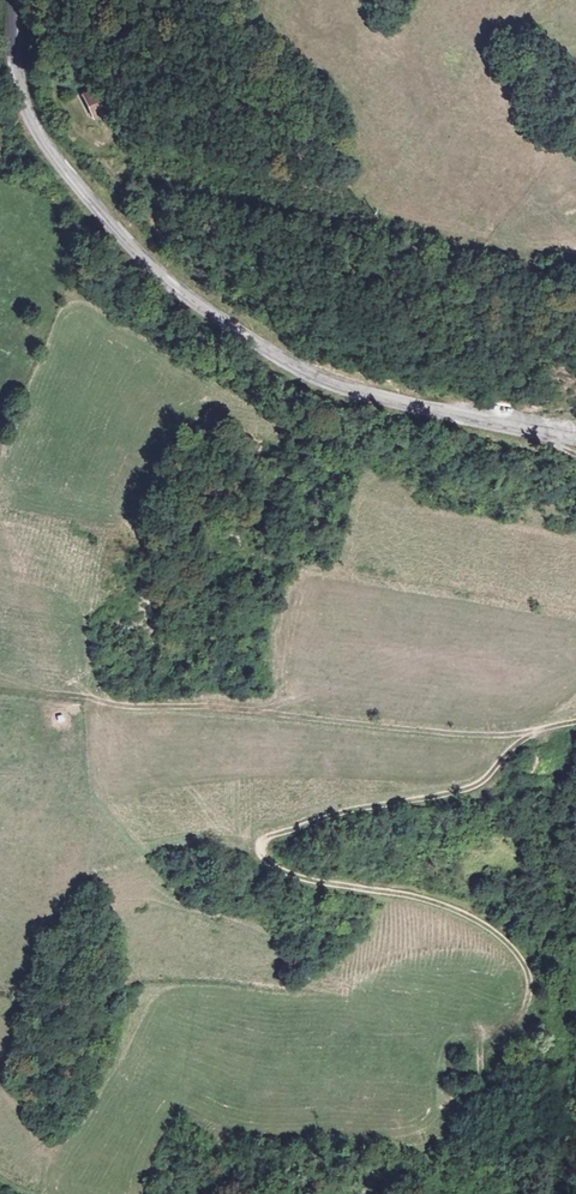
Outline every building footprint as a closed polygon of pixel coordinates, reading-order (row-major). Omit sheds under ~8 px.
[(110,69),(75,88),(94,124),(129,104),(110,69)]
